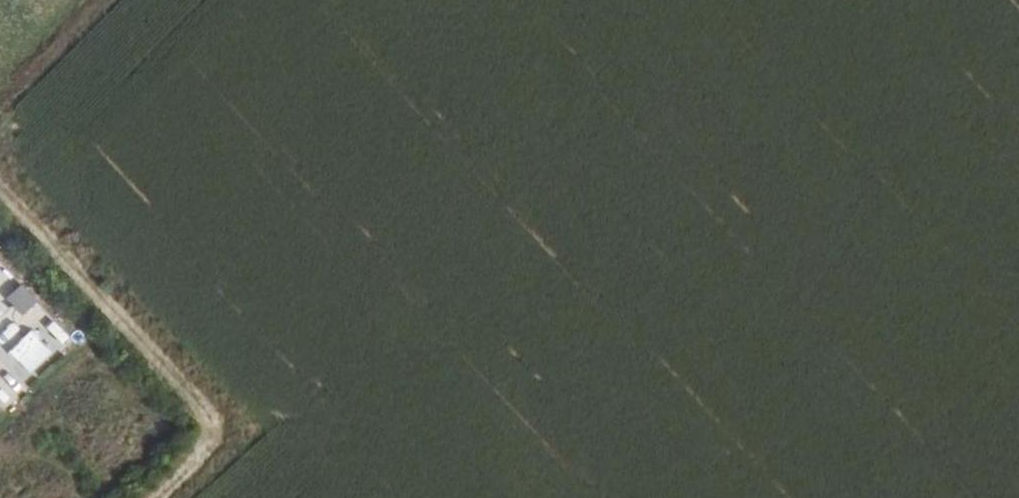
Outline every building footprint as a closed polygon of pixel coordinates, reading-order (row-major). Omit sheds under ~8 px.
[(22,283),(7,296),(23,314),(38,301),(22,283)] [(11,329),(0,315),(0,337),(11,329)] [(51,319),(42,326),(60,347),(69,340),(51,319)] [(30,378),(52,358),(32,335),(9,355),(30,378)]
